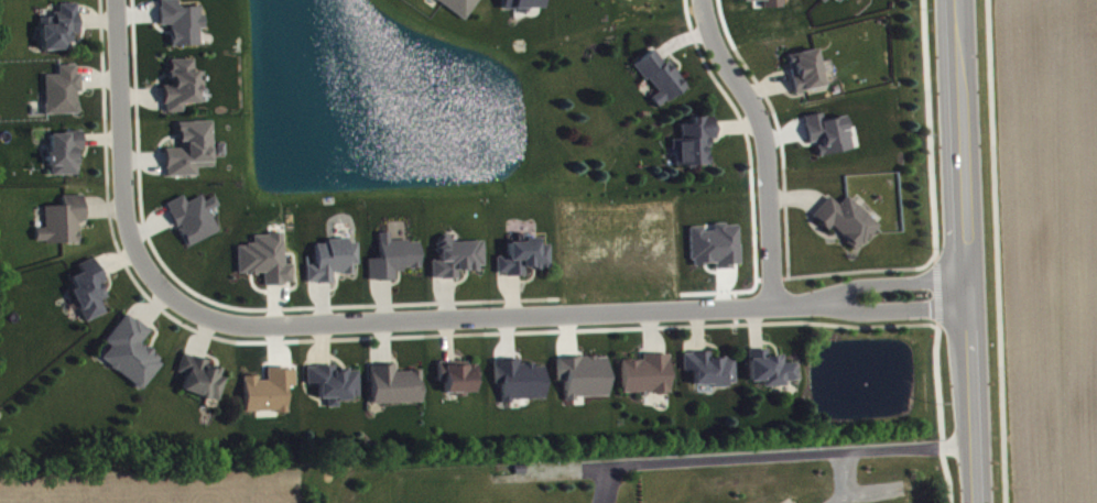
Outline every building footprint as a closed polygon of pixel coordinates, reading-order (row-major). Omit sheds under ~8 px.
[(468,27),(486,0),(433,0),(431,3),(468,27)] [(543,15),(543,0),(504,0),(504,16),(543,15)] [(833,3),(837,8),(845,0),(815,0),(825,11),(833,3)] [(201,53),(201,36),(204,36),(204,14),(178,14),(178,6),(161,6),(162,33),(172,32),(173,53),(201,53)] [(79,41),(78,10),(60,11),(60,23),(42,23),(43,58),(69,57),(68,42),(79,41)] [(788,62),(796,100),(825,94),(817,56),(788,62)] [(636,72),(658,100),(652,105),(660,115),(688,93),(669,68),(666,70),(655,57),(636,72)] [(199,110),(198,91),(204,91),(203,78),(195,79),(195,66),(171,67),(171,91),(165,92),(165,120),(185,119),(185,111),(199,110)] [(47,122),(79,121),(79,99),(80,99),(80,72),(60,72),(60,82),(46,82),(47,122)] [(847,123),(825,128),(824,121),(806,124),(811,150),(818,149),(820,163),(854,157),(847,123)] [(711,172),(710,146),(716,146),(715,124),(693,124),(693,131),(682,132),(682,146),(675,146),(676,173),(711,172)] [(214,128),(181,129),(181,155),(166,156),(167,184),(199,183),(199,175),(216,174),(214,128)] [(84,140),(51,140),(52,183),(79,182),(79,157),(84,157),(84,140)] [(81,250),(80,229),(86,229),(85,203),(63,203),(63,213),(46,213),(46,235),(37,235),(37,251),(81,250)] [(189,254),(221,238),(211,218),(221,213),(217,204),(206,209),(203,203),(188,210),(185,203),(168,211),(189,254)] [(882,233),(849,203),(841,212),(832,204),(814,223),(829,237),(833,234),(859,258),(882,233)] [(692,235),(693,272),(718,271),(718,275),(741,274),(740,232),(715,232),(716,239),(704,239),(704,234),(692,235)] [(381,266),(370,266),(371,288),(397,287),(396,277),(422,277),(421,248),(392,249),(392,240),(381,240),(381,266)] [(285,241),(255,242),(255,252),(239,252),(240,282),(265,281),(266,293),(295,292),(295,271),(286,272),(285,241)] [(485,249),(452,249),(452,243),(439,244),(439,267),(433,267),(434,287),(459,286),(459,277),(486,277),(485,249)] [(551,252),(540,252),(540,246),(526,246),(527,249),(510,249),(510,264),(499,264),(499,283),(526,282),(526,276),(551,275),(551,252)] [(334,290),(334,281),(355,280),(355,272),(359,272),(359,250),(350,250),(349,247),(317,248),(317,272),(308,272),(309,291),(334,290)] [(107,320),(102,308),(108,305),(102,291),(106,289),(95,265),(79,272),(83,280),(72,284),(77,296),(72,298),(86,329),(107,320)] [(106,349),(112,353),(102,367),(143,397),(165,369),(141,351),(151,338),(127,320),(106,349)] [(749,358),(751,389),(762,389),(762,394),(785,394),(785,388),(798,388),(797,370),(784,370),(784,363),(769,364),(769,358),(749,358)] [(737,392),(736,365),(711,366),(710,360),(684,361),(685,378),(695,378),(695,393),(737,392)] [(210,369),(184,361),(178,380),(187,382),(182,398),(217,409),(226,379),(208,373),(210,369)] [(670,361),(644,362),(644,367),(623,368),(624,401),(671,400),(670,361)] [(567,406),(610,405),(609,364),(559,365),(560,389),(566,389),(567,406)] [(504,408),(547,406),(546,371),(520,372),(519,367),(496,368),(497,391),(504,391),(504,408)] [(477,400),(476,369),(440,370),(440,389),(446,389),(447,401),(477,400)] [(423,378),(397,379),(396,372),(372,373),(373,411),(424,410),(423,378)] [(308,374),(309,392),(320,391),(321,406),(329,406),(329,415),(340,414),(340,407),(361,406),(360,378),(336,378),(336,373),(308,374)] [(245,384),(246,420),(289,418),(288,393),(296,393),(296,375),(268,376),(269,388),(260,388),(259,383),(245,384)]
